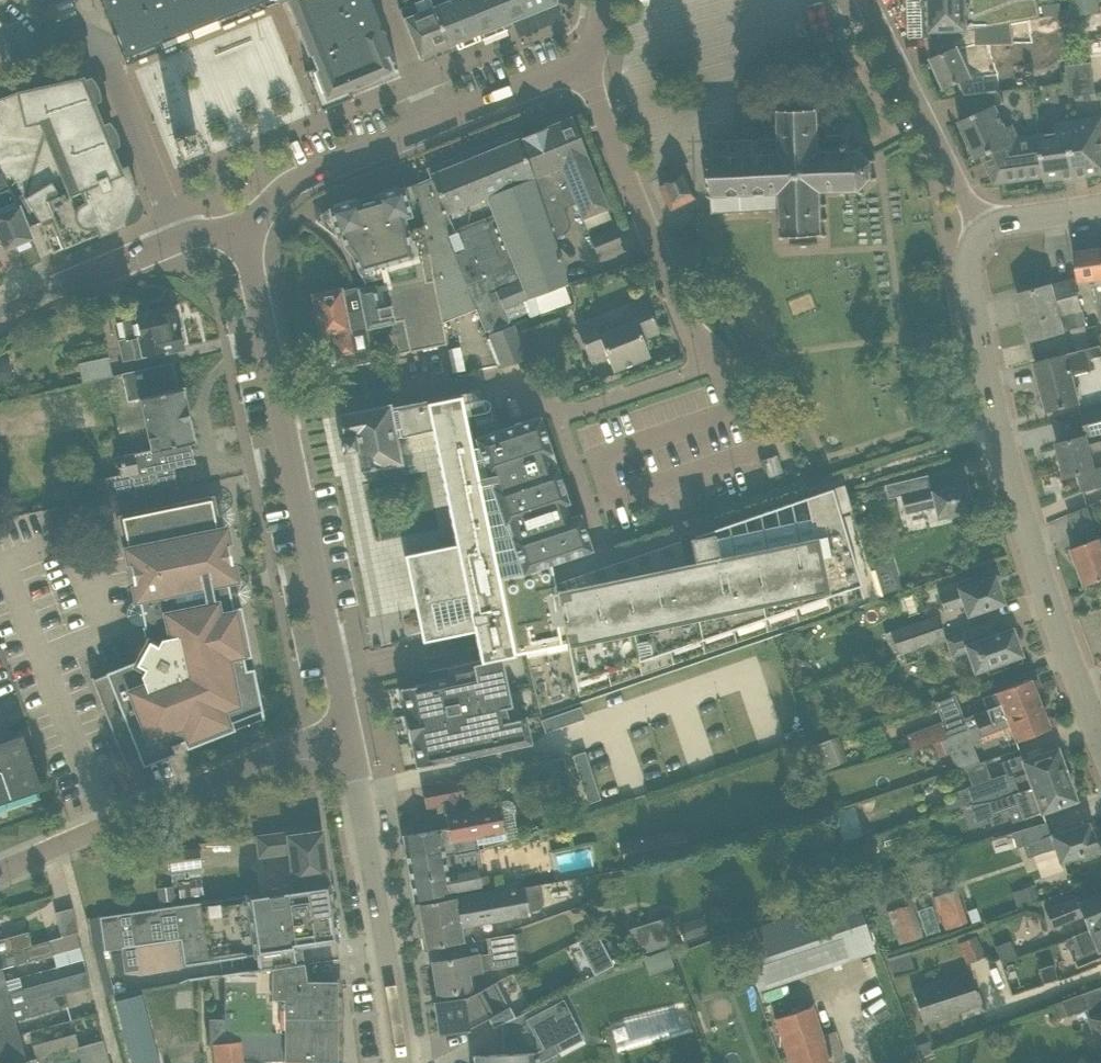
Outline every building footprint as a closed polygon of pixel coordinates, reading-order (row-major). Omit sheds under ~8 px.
[(119,31),(113,34),(125,64),(282,0),(106,0),(119,31)] [(305,70),(321,109),(352,96),(348,87),(397,67),(370,0),(288,0),(315,66),(305,70)] [(432,0),(402,0),(404,5),(398,7),(419,58),(451,45),(432,0)] [(451,45),(510,22),(501,0),(432,0),(451,45)] [(510,22),(556,3),(556,0),(501,0),(510,22)] [(975,29),(998,25),(1011,22),(1041,17),(1038,0),(929,0),(931,31),(968,30),(968,24),(975,24),(975,29)] [(1098,0),(1071,0),(1073,7),(1074,16),(1100,12),(1098,0)] [(1059,1),(1041,3),(1043,15),(1061,13),(1060,9),(1059,1)] [(1061,13),(1061,18),(1074,16),(1073,7),(1060,9),(1061,13)] [(998,25),(975,29),(975,43),(999,43),(1013,43),(1011,22),(998,25)] [(258,42),(232,54),(242,76),(268,64),(258,42)] [(958,82),(964,95),(998,91),(998,90),(996,76),(992,68),(977,75),(976,73),(970,75),(957,47),(931,59),(944,88),(958,82)] [(1065,65),(1067,81),(1094,78),(1092,61),(1065,65)] [(40,222),(52,252),(125,222),(137,195),(126,167),(120,169),(82,77),(17,91),(0,97),(0,168),(6,178),(11,176),(40,222)] [(1094,78),(1067,81),(1069,97),(1096,93),(1094,78)] [(998,91),(964,95),(962,96),(971,115),(959,121),(976,159),(983,156),(995,183),(1043,176),(1044,176),(1038,133),(1019,136),(1013,123),(1006,126),(997,105),(1004,102),(998,91)] [(712,193),(708,193),(708,196),(713,195),(714,209),(711,212),(713,214),(716,211),(727,211),(727,214),(730,214),(730,211),(741,210),(741,213),(744,213),(744,210),(781,208),(782,236),(823,234),(822,191),(860,190),(862,194),(864,193),(862,189),(872,179),(877,177),(876,174),(871,175),(872,162),(876,160),(875,158),(871,160),(861,150),(862,146),(860,145),(858,149),(852,149),(851,123),(825,124),(825,122),(820,122),(819,110),(823,106),(820,103),(817,107),(782,108),(778,105),(775,107),(779,111),(780,123),(775,123),(775,127),(780,127),(780,137),(769,137),(769,134),(766,134),(766,137),(754,138),(754,134),(752,135),(752,138),(739,138),(739,135),(736,135),(736,138),(726,139),(725,136),(723,136),(723,139),(714,139),(712,137),(710,139),(712,141),(712,154),(707,155),(707,157),(711,157),(712,193)] [(570,117),(545,127),(576,202),(574,202),(581,219),(607,208),(570,117)] [(1073,121),(1076,142),(1071,143),(1076,180),(1079,179),(1078,176),(1100,172),(1100,117),(1073,121)] [(1056,131),(1038,133),(1044,176),(1043,176),(1044,180),(1073,176),(1073,180),(1076,180),(1071,143),(1076,142),(1073,121),(1055,123),(1056,131)] [(545,127),(517,138),(533,177),(539,199),(552,236),(562,232),(564,231),(566,228),(567,226),(568,223),(568,220),(563,208),(574,202),(576,202),(545,127)] [(173,137),(181,155),(199,148),(192,129),(173,137)] [(432,177),(415,183),(441,322),(475,308),(484,331),(527,314),(529,318),(570,302),(564,285),(566,284),(552,236),(539,199),(533,177),(517,138),(430,174),(432,177)] [(660,186),(672,210),(696,197),(685,174),(660,186)] [(446,343),(441,322),(415,183),(329,208),(322,213),(316,220),(337,237),(341,235),(344,245),(352,255),(364,285),(356,286),(364,328),(392,322),(399,353),(446,343)] [(4,249),(32,238),(18,204),(9,188),(0,191),(0,238),(4,249)] [(589,237),(597,255),(622,245),(615,227),(589,237)] [(1075,252),(1080,282),(1094,280),(1095,282),(1093,283),(1099,320),(1100,320),(1100,248),(1075,252)] [(1018,293),(1030,340),(1066,331),(1065,330),(1080,326),(1076,312),(1082,310),(1074,280),(1052,286),(1051,284),(1018,293)] [(364,328),(356,286),(341,290),(341,289),(312,294),(321,344),(336,341),(341,367),(359,364),(367,362),(361,329),(364,328)] [(605,353),(613,371),(649,356),(642,338),(658,331),(646,300),(626,309),(629,319),(606,329),(601,318),(577,328),(589,359),(605,353)] [(128,338),(119,340),(124,361),(146,356),(145,354),(157,353),(158,357),(168,355),(166,350),(183,346),(175,310),(124,321),(128,338)] [(488,334),(494,347),(502,367),(526,358),(512,324),(488,334)] [(1041,395),(1040,398),(1042,407),(1045,409),(1048,408),(1048,410),(1081,402),(1074,374),(1093,369),(1090,358),(1100,355),(1100,344),(1096,325),(1086,327),(1090,347),(1036,361),(1044,394),(1041,395)] [(454,370),(467,367),(462,344),(449,347),(454,370)] [(76,363),(80,382),(94,379),(107,376),(112,375),(108,356),(76,363)] [(0,359),(0,378),(9,375),(12,369),(9,360),(4,358),(0,359)] [(367,362),(359,364),(361,374),(367,373),(372,366),(371,361),(367,362)] [(149,448),(115,455),(119,473),(104,476),(104,477),(71,484),(75,501),(108,494),(108,496),(131,491),(132,497),(177,488),(173,468),(195,463),(191,442),(194,441),(183,387),(179,388),(173,362),(120,373),(126,400),(138,398),(149,448)] [(107,376),(94,379),(96,389),(110,386),(107,376)] [(593,550),(580,513),(569,516),(565,504),(569,503),(557,465),(553,466),(549,454),(553,453),(540,415),(474,437),(477,446),(471,447),(463,408),(482,404),(478,390),(479,389),(479,388),(395,405),(395,406),(389,407),(389,404),(338,414),(342,437),(339,438),(342,452),(356,450),(360,470),(400,463),(395,437),(432,430),(456,544),(404,555),(404,556),(410,555),(421,607),(467,598),(470,613),(420,630),(422,641),(474,630),(480,662),(483,661),(501,657),(523,653),(523,652),(525,652),(566,644),(557,600),(554,584),(548,565),(593,550)] [(1057,442),(1065,477),(1079,474),(1083,491),(1100,486),(1100,467),(1095,469),(1091,452),(1100,449),(1100,408),(1081,413),(1087,435),(1057,442)] [(972,510),(964,478),(909,492),(906,479),(897,481),(905,513),(934,506),(937,518),(972,510)] [(844,484),(831,488),(842,522),(854,518),(847,494),(846,492),(844,484)] [(541,716),(879,600),(854,518),(842,522),(831,488),(805,497),(546,586),(553,607),(472,624),(480,662),(483,661),(501,657),(523,653),(523,652),(525,652),(541,716)] [(228,523),(238,522),(235,493),(226,493),(228,523)] [(231,722),(272,705),(257,686),(253,667),(245,669),(243,657),(251,656),(240,605),(233,607),(227,580),(235,578),(225,528),(217,530),(210,495),(117,514),(123,544),(121,545),(125,565),(128,564),(132,583),(129,583),(133,603),(138,602),(143,625),(141,625),(144,639),(133,660),(105,671),(106,673),(93,678),(92,676),(90,677),(126,766),(128,765),(127,763),(140,758),(143,765),(175,752),(173,745),(184,741),(187,748),(234,729),(231,722)] [(1085,586),(1100,580),(1100,537),(1071,548),(1085,586)] [(887,570),(889,587),(901,585),(899,568),(887,570)] [(937,594),(942,611),(962,604),(965,615),(1003,602),(994,575),(978,581),(976,574),(955,581),(956,586),(955,586),(956,588),(937,594)] [(897,655),(944,639),(944,638),(945,637),(936,614),(889,630),(897,655)] [(944,638),(944,639),(950,657),(965,652),(972,674),(986,669),(988,674),(1022,661),(1020,655),(1021,655),(1012,628),(991,635),(987,623),(945,637),(944,638)] [(411,741),(416,767),(530,743),(525,716),(514,719),(501,657),(483,661),(480,662),(480,661),(469,664),(448,668),(450,677),(400,688),(401,693),(405,713),(403,714),(408,741),(411,741)] [(910,751),(939,739),(977,727),(1039,702),(1030,678),(981,697),(985,708),(970,714),(971,715),(964,717),(962,714),(941,722),(941,721),(905,735),(910,751)] [(954,694),(934,701),(938,710),(958,702),(954,694)] [(939,739),(944,754),(948,752),(971,743),(980,739),(981,741),(1009,730),(1014,742),(1049,728),(1039,702),(977,727),(939,739)] [(580,706),(572,709),(577,721),(584,718),(580,706)] [(572,709),(564,711),(569,724),(577,721),(572,709)] [(564,711),(556,714),(561,726),(569,724),(564,711)] [(556,714),(548,717),(553,729),(561,726),(556,714)] [(548,717),(540,719),(545,732),(553,729),(548,717)] [(813,744),(821,769),(846,760),(837,735),(813,744)] [(8,808),(5,800),(22,794),(25,802),(39,797),(36,789),(39,788),(25,747),(22,748),(0,756),(0,811),(8,808)] [(965,787),(955,791),(960,805),(970,803),(972,803),(989,800),(992,799),(1001,795),(1002,797),(1066,773),(1056,748),(1036,755),(1022,760),(1020,755),(1001,762),(1005,772),(965,787)] [(584,751),(572,755),(575,763),(587,759),(584,751)] [(563,756),(550,760),(553,768),(565,764),(563,756)] [(587,759),(575,763),(577,771),(590,767),(587,759)] [(565,764),(553,768),(555,776),(568,772),(565,764)] [(590,767),(577,771),(580,779),(592,775),(590,767)] [(568,772),(555,776),(557,784),(570,780),(568,772)] [(989,800),(972,803),(978,821),(996,814),(995,812),(1022,802),(1027,817),(1039,813),(1075,800),(1066,773),(1002,797),(1001,795),(992,799),(989,800)] [(592,775),(580,779),(582,787),(595,783),(592,775)] [(444,804),(448,827),(450,842),(475,836),(477,843),(481,843),(482,847),(517,837),(510,801),(465,810),(459,778),(422,785),(426,807),(444,804)] [(570,780),(557,784),(560,792),(572,789),(570,780)] [(595,783),(582,787),(585,795),(597,791),(595,783)] [(572,789),(560,792),(562,800),(575,797),(572,789)] [(597,791),(585,795),(588,803),(600,799),(597,791)] [(575,797),(562,800),(564,808),(577,805),(575,797)] [(831,810),(835,823),(842,821),(846,812),(849,811),(847,804),(831,810)] [(577,805),(564,808),(567,816),(580,813),(577,805)] [(1010,832),(1015,847),(1022,845),(1026,857),(1053,848),(1057,862),(1096,849),(1087,822),(1050,835),(1045,822),(1010,832)] [(450,842),(448,827),(403,835),(414,900),(444,895),(444,894),(481,886),(479,878),(477,866),(458,870),(454,853),(478,849),(477,843),(475,836),(450,842)] [(861,827),(840,833),(843,844),(865,837),(861,827)] [(257,835),(260,854),(290,851),(293,881),(329,877),(326,859),(325,859),(324,848),(325,847),(323,830),(299,833),(298,830),(257,835)] [(167,833),(168,844),(179,843),(178,831),(167,833)] [(862,842),(866,855),(878,852),(874,839),(862,842)] [(168,847),(171,873),(202,869),(198,842),(168,847)] [(488,876),(479,878),(481,886),(489,885),(488,876)] [(177,880),(180,897),(203,894),(200,877),(177,880)] [(179,938),(183,963),(258,953),(260,967),(281,964),(298,961),(296,946),(337,940),(329,882),(98,913),(98,916),(103,950),(122,947),(122,946),(179,938)] [(543,903),(543,901),(543,899),(540,882),(416,904),(424,949),(464,942),(462,934),(467,933),(469,932),(481,924),(528,915),(528,911),(535,909),(538,908),(541,906),(543,903)] [(933,896),(944,929),(967,922),(955,889),(933,896)] [(1044,909),(1051,928),(1081,916),(1086,929),(1100,923),(1100,892),(1096,894),(1094,889),(1073,897),(1044,909)] [(737,931),(759,989),(876,950),(854,892),(737,931)] [(887,910),(897,944),(922,936),(911,902),(887,910)] [(75,931),(76,931),(80,930),(73,907),(55,912),(62,935),(75,931)] [(641,921),(626,926),(634,949),(649,944),(649,945),(674,937),(666,912),(641,920),(641,921)] [(722,913),(722,923),(730,923),(731,914),(722,913)] [(98,916),(88,917),(93,947),(105,995),(113,994),(102,950),(103,950),(98,916)] [(1064,938),(1076,967),(1100,957),(1100,958),(1100,923),(1086,929),(1070,935),(1064,938)] [(4,980),(1,967),(27,960),(27,961),(53,954),(56,966),(83,959),(76,931),(75,931),(62,935),(31,944),(23,947),(23,946),(0,953),(0,981),(4,980)] [(23,946),(23,947),(31,944),(28,931),(0,939),(0,953),(23,946)] [(594,975),(613,964),(596,931),(576,941),(594,975)] [(482,970),(518,964),(513,932),(485,937),(487,953),(432,962),(438,994),(472,989),(470,974),(483,972),(482,970)] [(956,942),(965,963),(983,956),(974,935),(956,942)] [(649,958),(654,971),(676,963),(671,949),(649,958)] [(334,995),(336,995),(336,989),(339,989),(339,982),(333,982),(333,981),(306,981),(303,960),(298,961),(281,964),(260,967),(223,972),(223,1018),(208,1018),(208,1045),(211,1045),(213,1062),(255,1062),(254,1059),(334,1060),(334,1059),(339,1058),(339,1051),(332,1051),(334,1029),(337,1029),(337,1021),(334,1022),(334,995)] [(1052,963),(1038,967),(1042,982),(1057,978),(1052,963)] [(910,989),(922,1025),(980,1006),(968,970),(910,989)] [(63,992),(60,979),(7,993),(4,980),(0,981),(0,1010),(63,992)] [(434,1001),(439,1033),(469,1029),(468,1027),(508,1007),(495,981),(462,997),(434,1001)] [(1051,1006),(1057,1019),(1085,1008),(1086,1007),(1100,1001),(1100,985),(1060,1001),(1060,1003),(1051,1006)] [(182,989),(183,1000),(198,998),(196,987),(182,989)] [(18,1033),(14,1019),(66,1005),(63,992),(0,1010),(0,1038),(18,1033)] [(473,1055),(473,1062),(538,1062),(559,1052),(554,1044),(580,1031),(563,998),(526,1018),(542,1047),(533,1052),(495,1054),(473,1055)] [(1086,1007),(1089,1017),(1097,1035),(1100,1033),(1100,1001),(1086,1007)] [(844,1059),(834,1029),(823,1032),(813,1005),(773,1017),(788,1062),(834,1062),(844,1059)] [(35,1057),(77,1046),(79,1045),(75,1032),(31,1044),(35,1057)] [(26,1060),(18,1033),(0,1038),(0,1062),(14,1062),(26,1060)] [(77,1046),(81,1062),(109,1062),(103,1039),(79,1045),(77,1046)]
